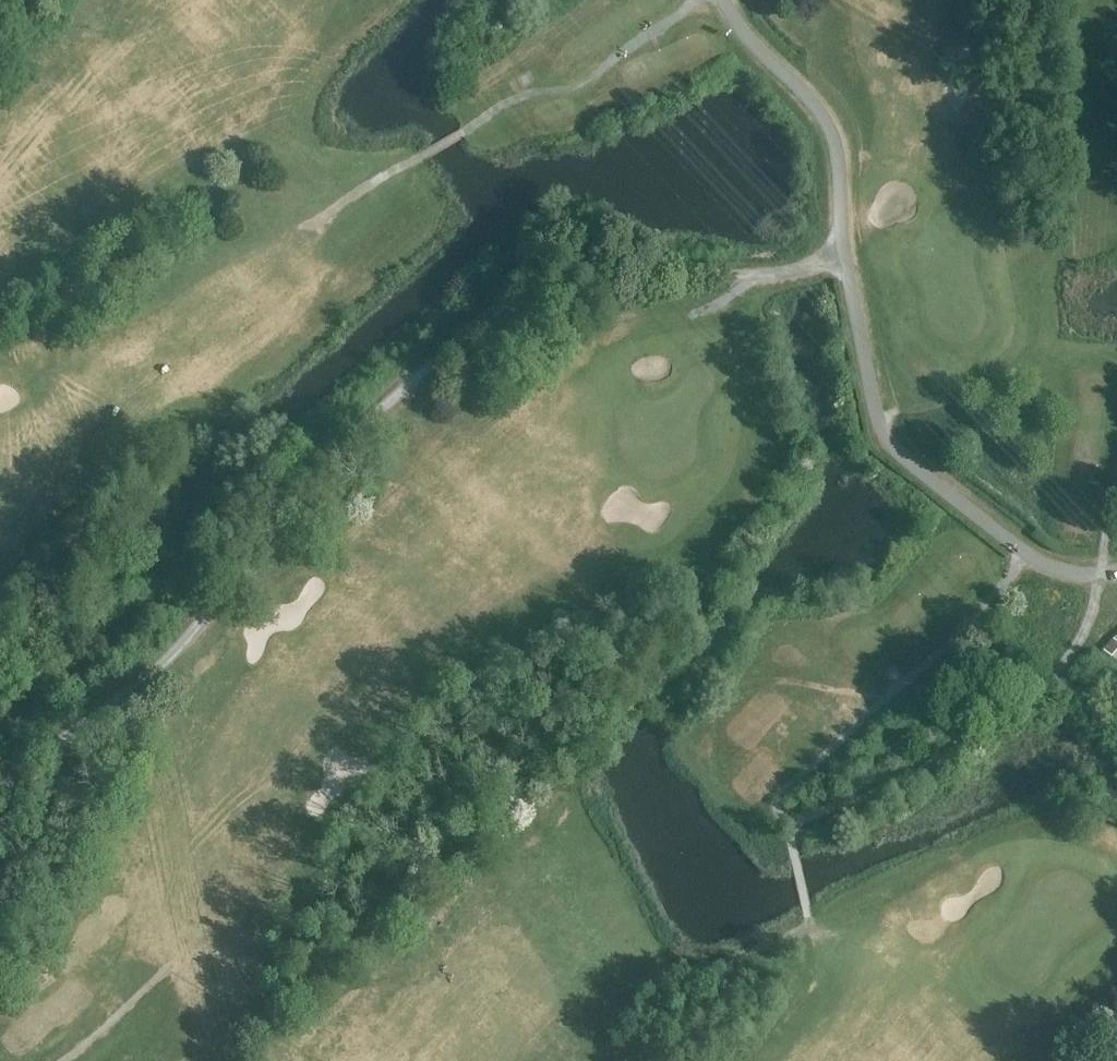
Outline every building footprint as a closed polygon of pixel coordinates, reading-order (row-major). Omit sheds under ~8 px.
[(1116,653),(1116,644),(1113,640),(1103,652),(1112,659),(1116,653)]
